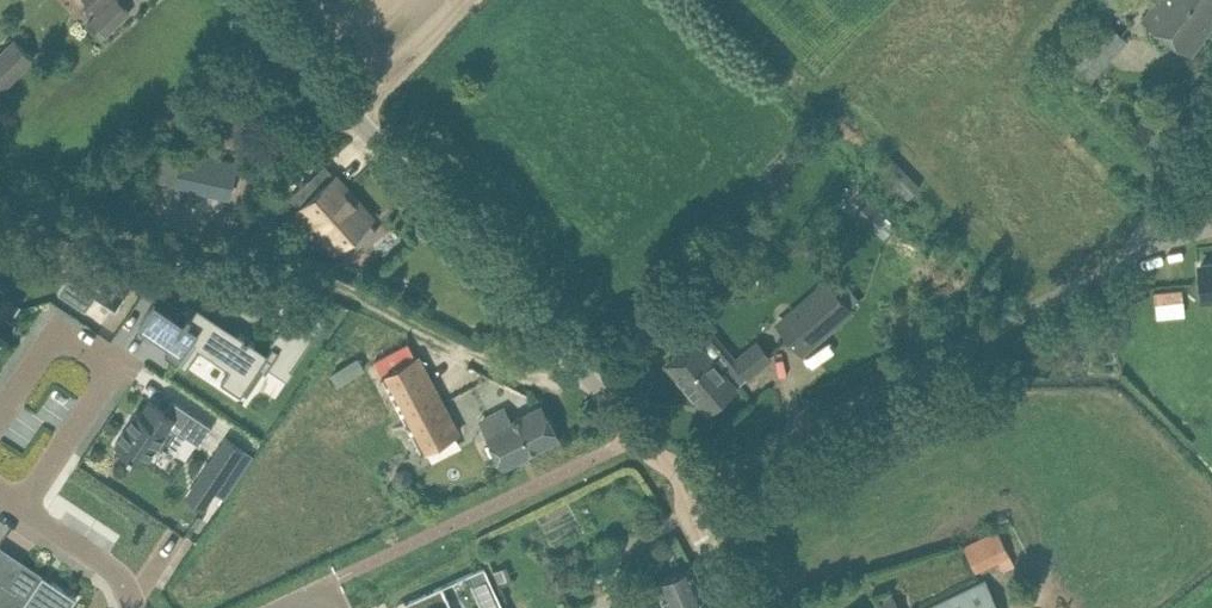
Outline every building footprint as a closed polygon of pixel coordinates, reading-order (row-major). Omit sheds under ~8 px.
[(100,12),(88,24),(95,32),(101,26),(108,33),(130,11),(119,0),(89,0),(100,12)] [(1111,8),(1117,0),(1099,0),(1111,8)] [(1145,13),(1194,49),(1211,25),(1211,0),(1155,0),(1145,13)] [(14,38),(0,52),(0,95),(35,59),(14,38)] [(176,187),(223,197),(232,159),(219,157),(221,147),(212,145),(210,155),(184,149),(183,156),(161,152),(156,180),(177,183),(176,187)] [(338,249),(373,217),(335,175),(319,189),(309,179),(290,196),(338,249)] [(886,215),(868,199),(854,215),(872,231),(886,215)] [(83,254),(68,276),(69,276),(97,295),(99,292),(105,296),(103,299),(116,308),(146,264),(83,254)] [(1201,266),(1204,296),(1211,296),(1211,264),(1201,266)] [(826,278),(775,322),(804,356),(856,311),(826,278)] [(15,303),(0,293),(3,290),(0,288),(0,324),(15,303)] [(144,319),(140,324),(163,340),(162,340),(171,346),(166,353),(187,367),(201,347),(202,345),(227,362),(226,364),(230,367),(221,380),(242,394),(261,365),(265,367),(265,368),(266,369),(270,363),(287,374),(292,368),(327,317),(314,308),(310,313),(299,306),(280,334),(266,355),(253,346),(255,343),(240,333),(238,335),(202,311),(198,317),(189,311),(185,308),(179,317),(178,318),(155,303),(151,308),(143,319),(144,319)] [(697,335),(670,357),(684,373),(681,375),(709,408),(770,357),(758,342),(738,359),(713,330),(702,340),(697,335)] [(409,342),(374,361),(422,451),(460,431),(419,355),(416,356),(409,342)] [(1084,356),(1077,345),(1066,352),(1073,363),(1084,356)] [(356,356),(331,371),(339,383),(364,367),(356,356)] [(168,422),(198,443),(211,424),(172,399),(164,411),(147,399),(138,413),(134,410),(112,442),(142,461),(168,422)] [(486,433),(504,466),(560,437),(543,403),(510,420),(503,407),(483,418),(490,431),(486,433)] [(245,447),(227,435),(195,483),(212,495),(245,447)] [(458,436),(433,447),(437,457),(463,445),(458,436)] [(398,470),(393,477),(395,484),(401,489),(409,487),(413,481),(412,473),(405,469),(398,470)] [(997,528),(963,545),(975,572),(1010,556),(997,528)] [(485,565),(448,582),(448,583),(485,566),(488,574),(472,582),(483,607),(505,607),(485,565)] [(668,607),(705,607),(711,605),(694,565),(656,581),(668,607)] [(77,597),(51,579),(48,583),(22,566),(0,599),(0,607),(70,607),(77,597)] [(986,592),(991,590),(986,581),(930,607),(994,607),(986,592)] [(442,585),(409,600),(410,601),(417,597),(422,607),(453,607),(442,585)] [(889,589),(877,595),(881,602),(870,607),(899,607),(889,589)] [(557,600),(561,607),(568,607),(570,607),(566,597),(557,600)]
